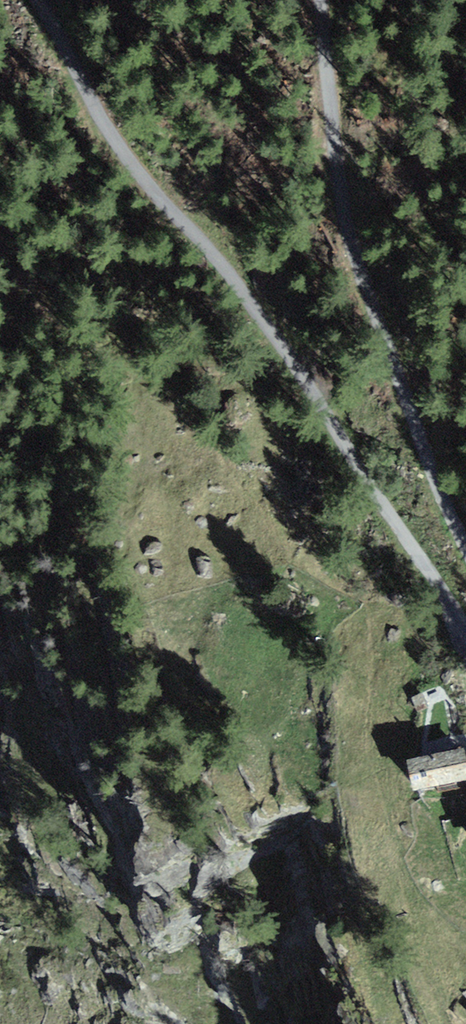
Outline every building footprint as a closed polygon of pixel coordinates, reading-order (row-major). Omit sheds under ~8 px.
[(403,763),(409,795),(465,785),(465,775),(462,753),(403,763)]
